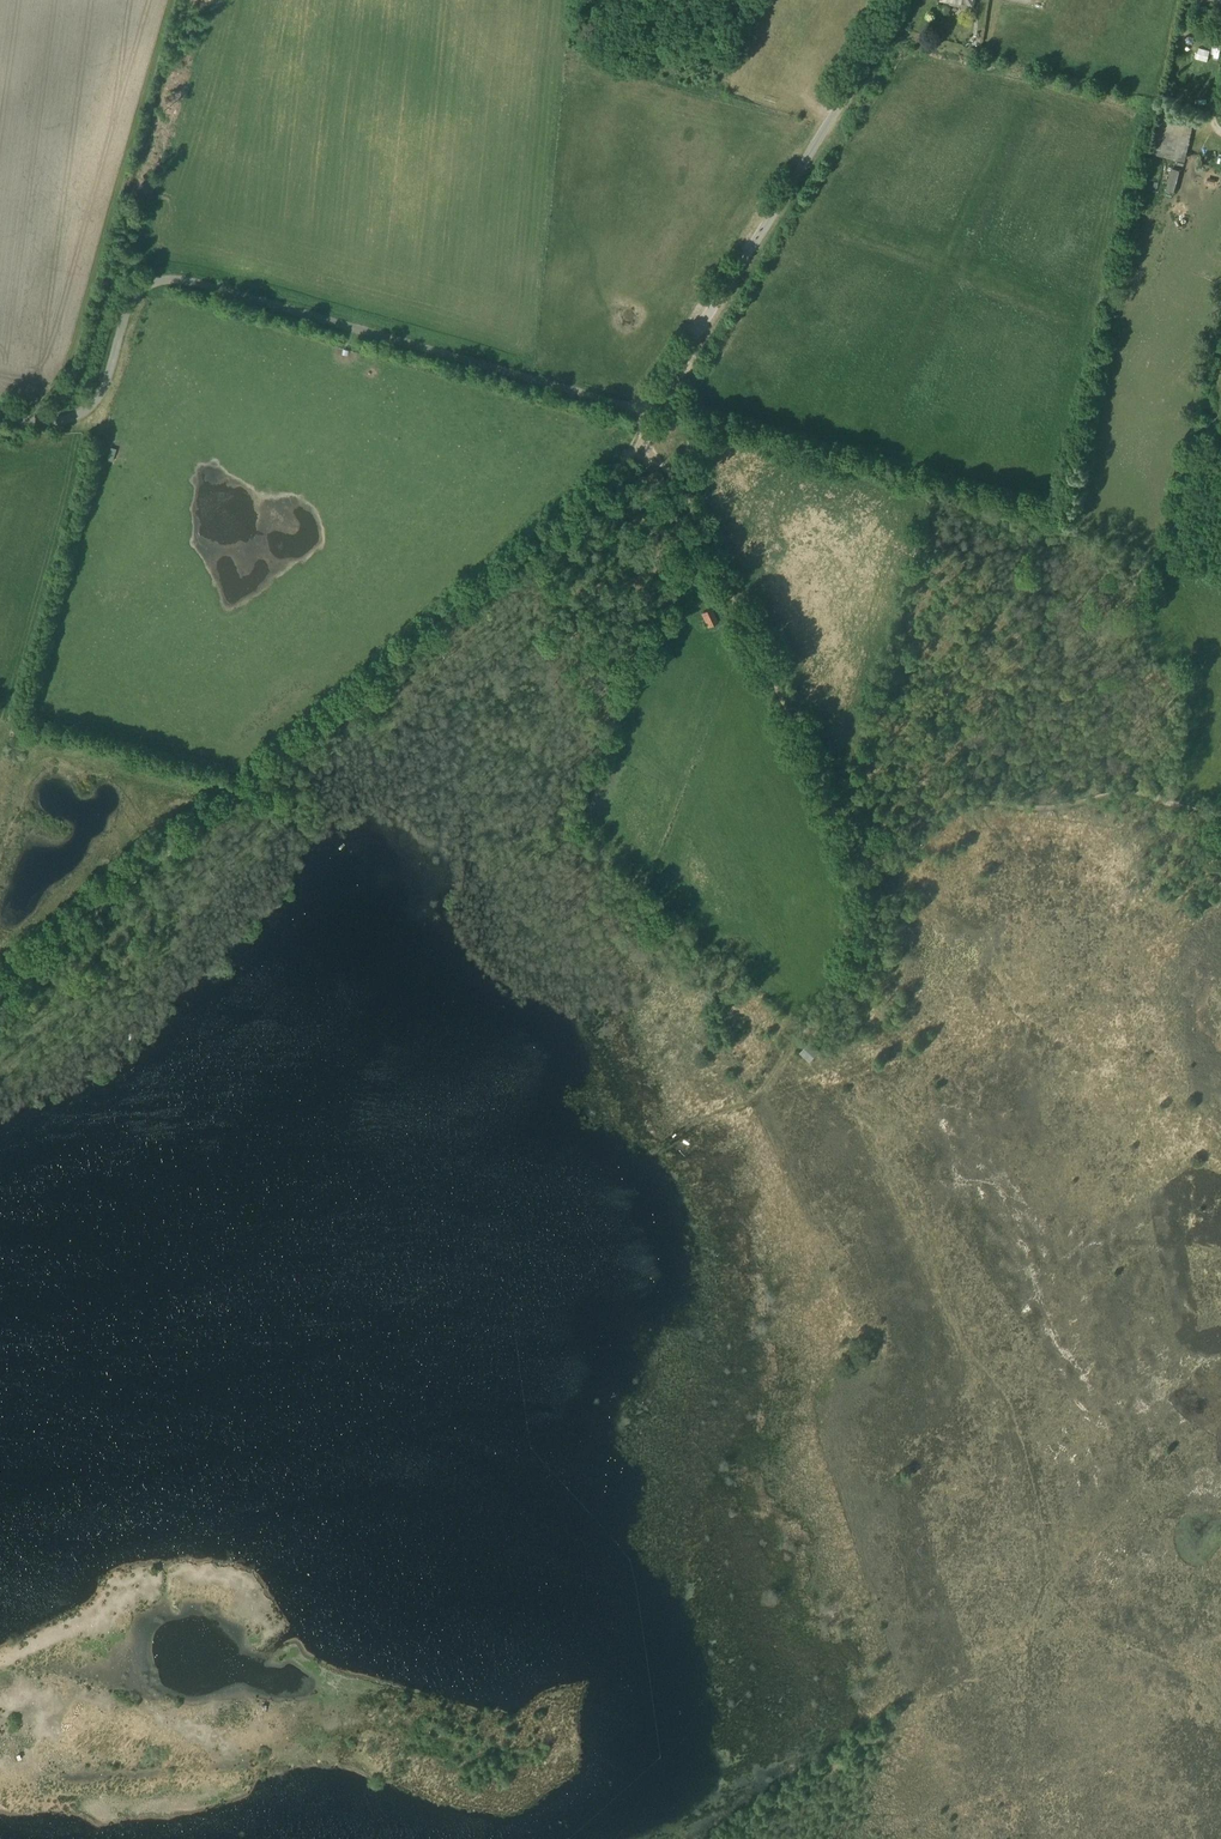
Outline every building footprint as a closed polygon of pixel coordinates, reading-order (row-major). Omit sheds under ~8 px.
[(1184,135),(1162,129),(1157,154),(1179,160),(1184,135)] [(711,607),(702,612),(709,627),(719,622),(711,607)] [(818,1050),(810,1042),(809,1043),(802,1051),(810,1058),(818,1050)]
